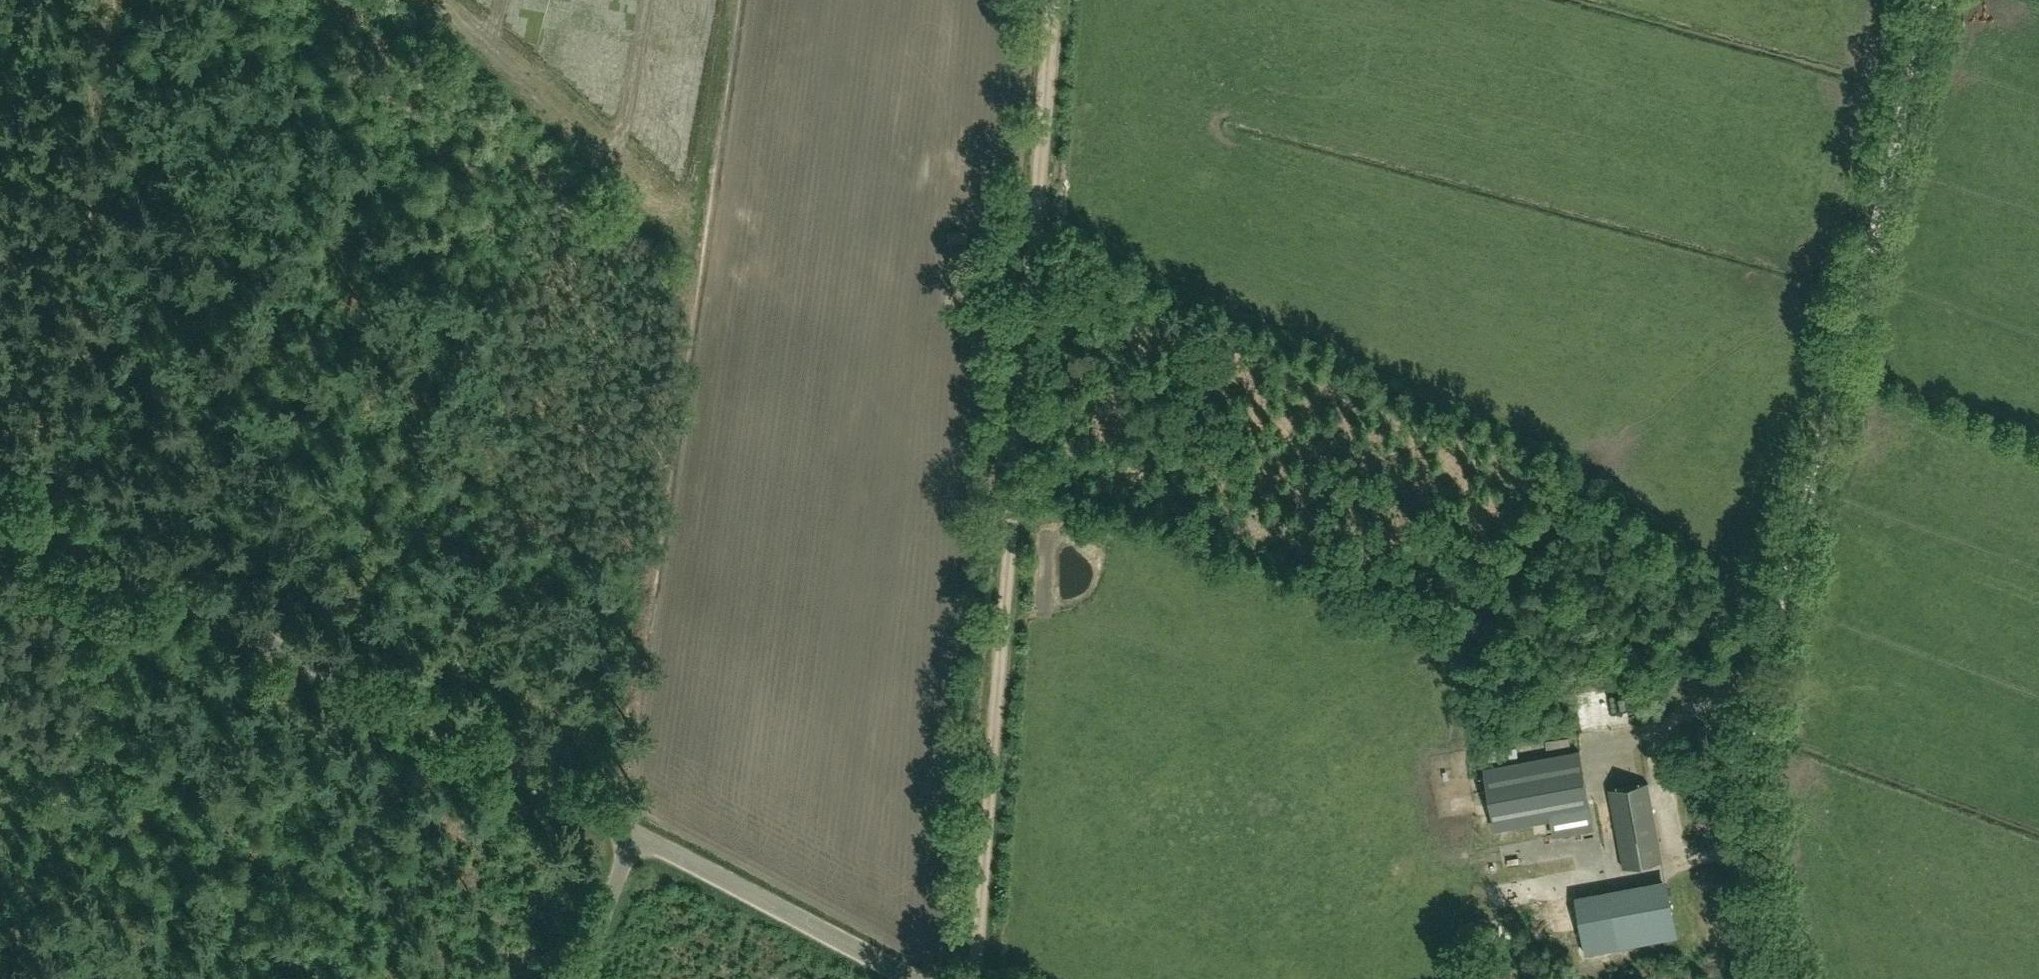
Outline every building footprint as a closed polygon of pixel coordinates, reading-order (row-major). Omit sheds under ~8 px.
[(1494,828),(1590,811),(1579,752),(1483,769),(1494,828)] [(1620,873),(1659,866),(1645,788),(1605,795),(1620,873)] [(1664,886),(1582,900),(1594,957),(1675,942),(1664,886)]
